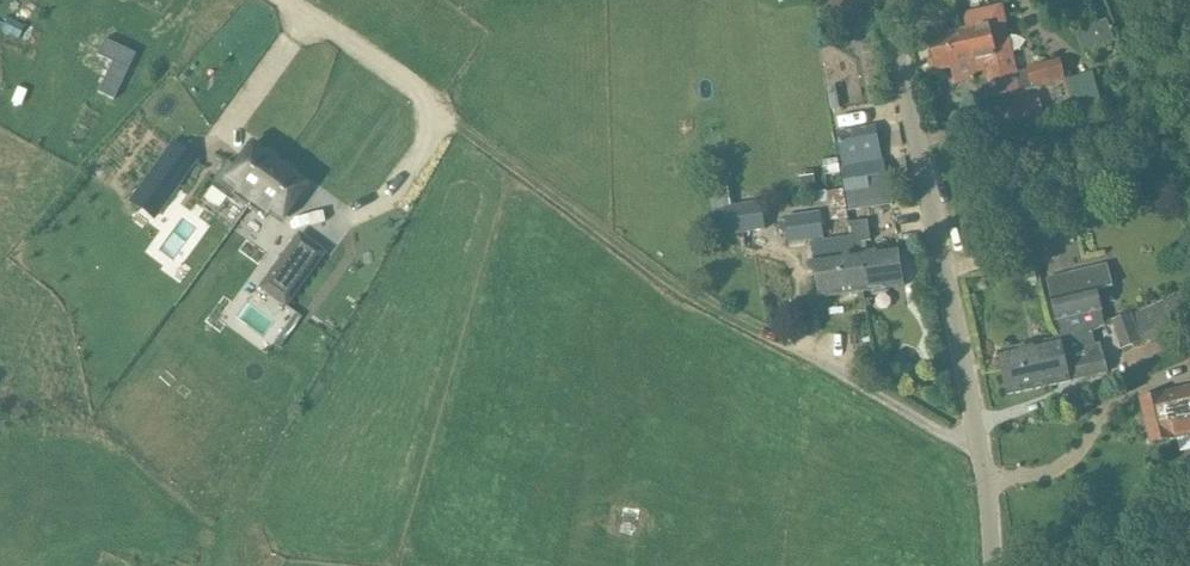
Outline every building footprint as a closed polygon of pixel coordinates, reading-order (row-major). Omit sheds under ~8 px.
[(966,19),(968,28),(975,62),(986,60),(990,77),(989,77),(994,98),(1015,94),(1015,93),(1036,88),(1052,85),(1063,82),(1066,81),(1060,59),(1027,67),(1027,68),(1019,70),(1004,4),(971,11),(973,18),(966,19)] [(1078,28),(1086,55),(1119,45),(1110,18),(1078,28)] [(980,101),(994,98),(989,77),(990,77),(986,60),(975,62),(968,28),(931,37),(938,71),(952,68),(956,84),(976,80),(980,101)] [(105,40),(97,56),(112,63),(97,93),(114,101),(136,55),(105,40)] [(1039,94),(1012,100),(1018,125),(1044,120),(1039,94)] [(884,160),(877,125),(837,132),(843,164),(856,162),(857,165),(884,160)] [(196,160),(171,143),(128,202),(152,220),(196,160)] [(226,161),(212,181),(232,196),(248,208),(281,163),(263,150),(254,143),(246,154),(236,168),(226,161)] [(281,163),(248,208),(264,219),(268,213),(279,222),(300,193),(308,183),(299,176),(281,163)] [(894,206),(889,174),(869,178),(871,187),(847,191),(850,212),(894,206)] [(732,206),(729,187),(711,190),(718,235),(766,227),(762,201),(732,206)] [(825,238),(822,212),(785,216),(788,242),(825,238)] [(868,219),(852,221),(854,235),(856,252),(862,289),(869,287),(872,291),(887,288),(889,284),(906,282),(900,244),(864,249),(863,241),(871,240),(868,219)] [(297,234),(269,273),(295,291),(323,252),(297,234)] [(843,236),(812,241),(814,256),(819,295),(862,289),(856,252),(845,254),(843,236)] [(1062,341),(998,355),(1003,374),(1077,355),(1093,332),(1105,325),(1105,322),(1101,307),(1096,288),(1113,285),(1108,264),(1068,272),(1072,292),(1052,296),(1056,317),(1057,317),(1062,341)] [(1112,322),(1123,350),(1152,338),(1150,332),(1189,316),(1189,303),(1187,296),(1133,317),(1132,314),(1112,322)] [(1096,344),(1093,332),(1077,355),(1003,374),(1008,391),(1069,375),(1071,381),(1107,372),(1103,350),(1097,351),(1096,344)] [(1143,401),(1152,441),(1189,432),(1189,391),(1143,401)]
